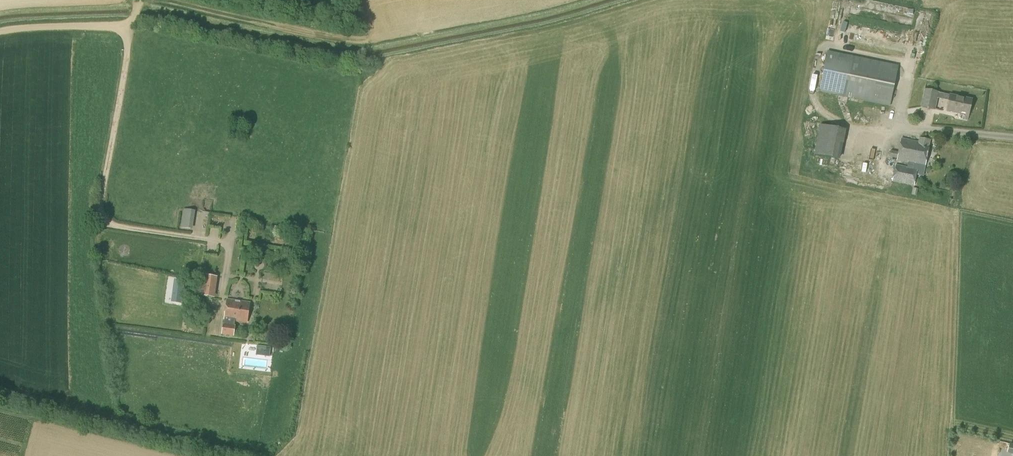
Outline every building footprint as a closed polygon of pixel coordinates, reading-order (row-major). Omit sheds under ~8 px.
[(925,4),(923,16),(929,17),(931,5),(925,4)] [(890,107),(898,66),(827,51),(819,92),(890,107)] [(937,98),(939,93),(939,92),(924,89),(920,107),(935,110),(937,98)] [(939,93),(937,98),(949,101),(947,111),(953,113),(954,110),(969,113),(972,99),(950,95),(939,93)] [(814,153),(826,155),(825,161),(835,163),(842,127),(819,123),(814,153)] [(925,166),(930,140),(919,138),(918,142),(902,139),(899,153),(891,151),(890,156),(897,158),(897,161),(909,163),(908,167),(896,165),(893,181),(914,185),(917,169),(914,169),(915,164),(925,166)] [(209,224),(209,232),(219,232),(219,224),(209,224)] [(211,297),(215,276),(202,274),(198,295),(211,297)] [(247,322),(250,302),(227,299),(224,319),(225,319),(224,324),(222,334),(234,335),(235,325),(236,320),(247,322)] [(271,348),(257,346),(256,356),(270,357),(271,348)]
